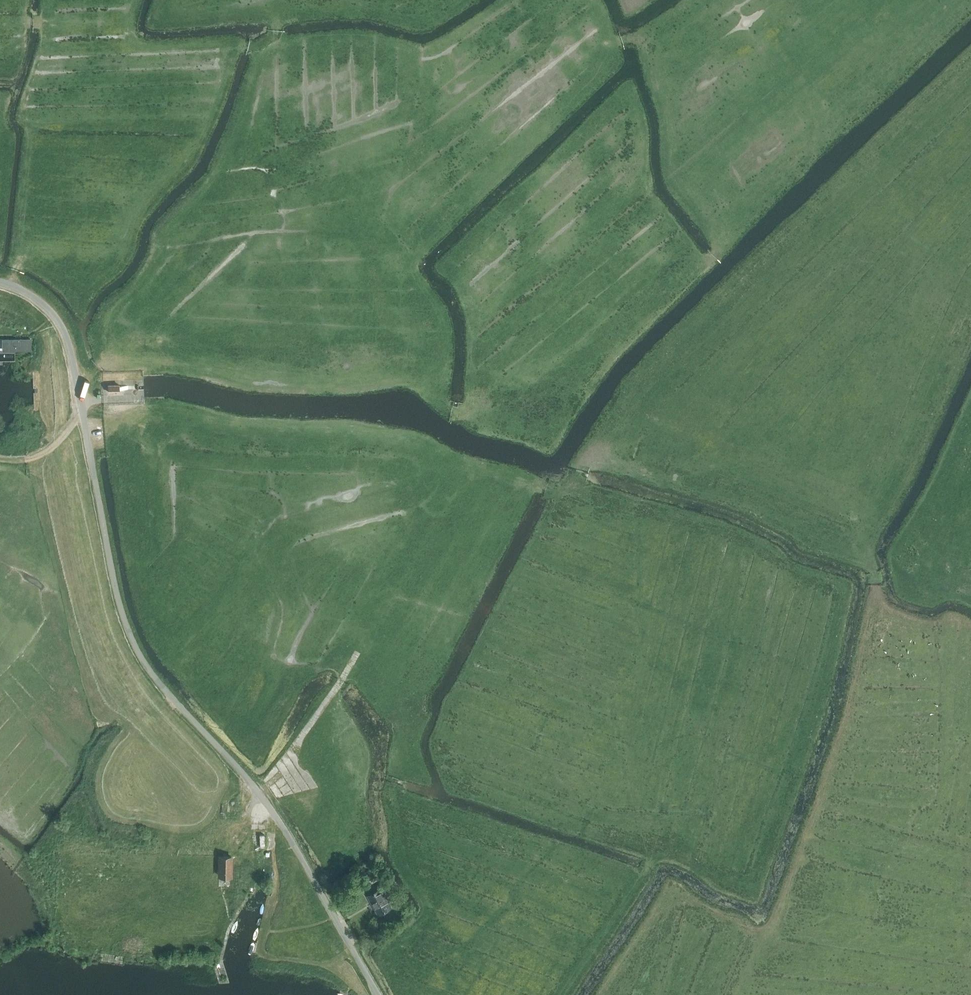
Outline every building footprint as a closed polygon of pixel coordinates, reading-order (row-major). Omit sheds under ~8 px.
[(0,338),(0,340),(0,353),(31,352),(30,337),(0,338)] [(219,856),(219,875),(231,875),(231,856),(219,856)] [(372,882),(383,876),(378,868),(368,874),(372,882)] [(379,914),(392,907),(387,898),(393,895),(387,884),(368,895),(379,914)]
